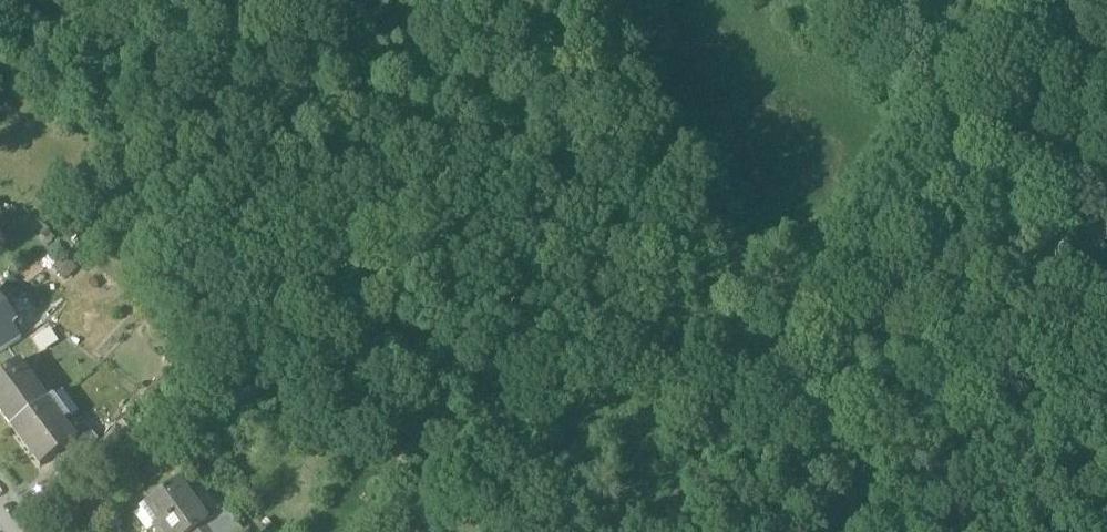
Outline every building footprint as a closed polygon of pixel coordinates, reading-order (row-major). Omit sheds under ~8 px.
[(0,298),(0,321),(1,323),(14,315),(2,297),(0,298)] [(19,362),(0,375),(0,412),(11,427),(47,401),(19,362)] [(47,401),(11,427),(42,468),(63,452),(78,441),(77,440),(47,401)] [(90,430),(77,440),(78,441),(63,452),(74,466),(98,441),(90,430)] [(133,515),(146,531),(150,531),(154,529),(156,531),(195,531),(209,522),(179,482),(133,515)] [(227,509),(209,522),(216,531),(243,531),(227,509)] [(195,531),(216,531),(209,522),(195,531)]
